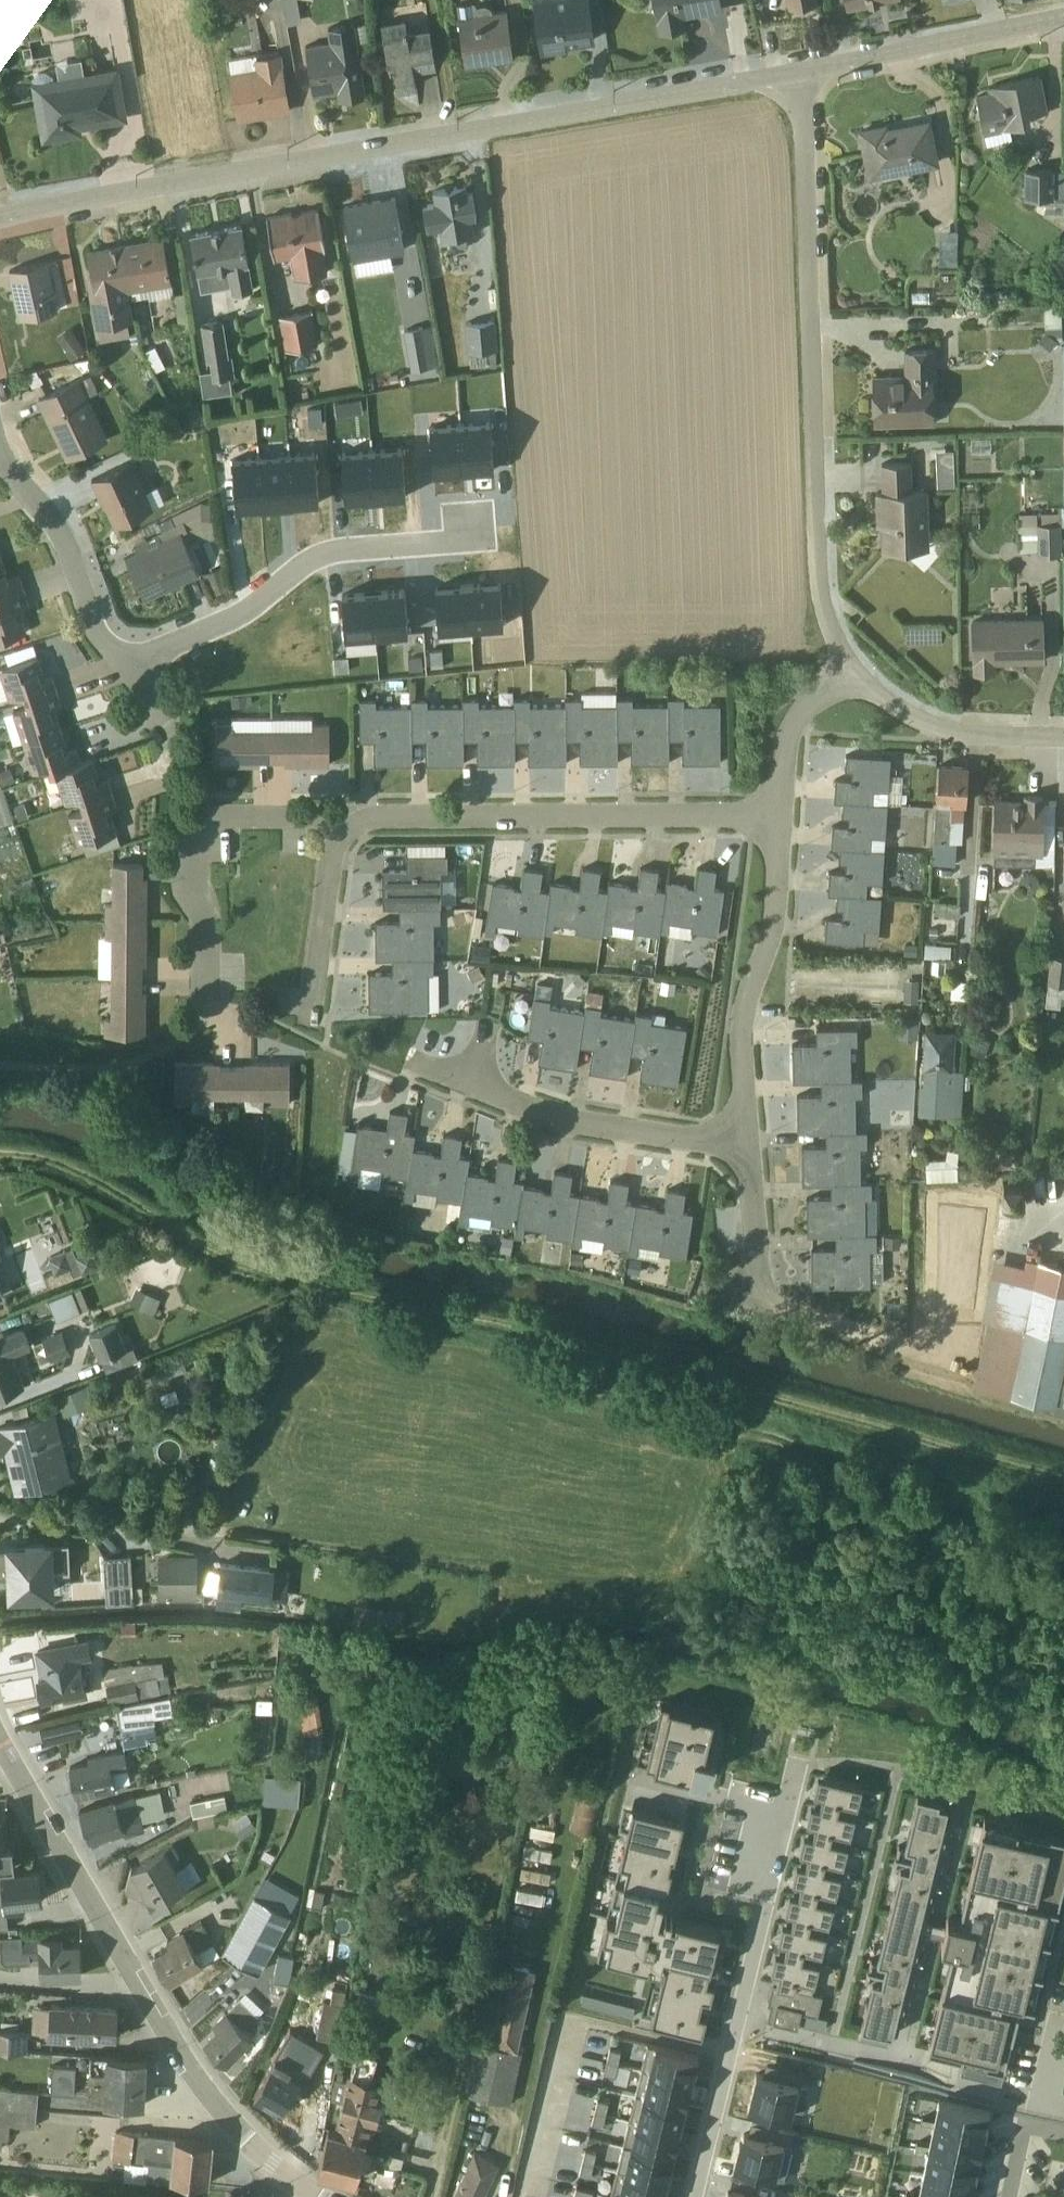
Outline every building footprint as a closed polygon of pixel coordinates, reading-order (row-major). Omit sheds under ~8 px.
[(269,9),(281,7),(285,25),(300,22),(296,0),(267,0),(269,9)] [(541,51),(564,48),(563,44),(591,40),(586,0),(535,0),(533,0),(541,51)] [(659,32),(681,28),(680,16),(719,9),(718,0),(653,0),(659,32)] [(816,4),(815,0),(785,0),(787,9),(816,4)] [(845,9),(878,3),(877,1),(881,0),(843,0),(845,9)] [(463,66),(512,59),(505,11),(493,12),(488,6),(485,5),(478,5),(474,9),(472,15),(470,3),(454,5),(456,17),(457,16),(463,66)] [(404,21),(380,24),(387,70),(393,69),(397,91),(414,88),(411,70),(434,66),(428,30),(427,29),(406,33),(404,21)] [(312,95),(342,91),(344,100),(363,97),(355,43),(366,41),(364,24),(353,26),(353,24),(326,28),(327,41),(304,45),(312,95)] [(254,55),(227,60),(237,120),(287,111),(277,54),(255,58),(254,55)] [(33,80),(43,139),(77,133),(76,127),(123,118),(114,68),(53,79),(52,77),(45,72),(37,73),(33,80)] [(975,97),(983,134),(1029,123),(1028,115),(1044,112),(1037,77),(992,86),(993,93),(975,97)] [(884,127),(859,131),(869,178),(921,167),(919,157),(933,154),(927,122),(884,131),(884,127)] [(1052,171),(1023,170),(1022,199),(1052,199),(1052,171)] [(454,251),(464,249),(466,245),(465,237),(473,235),(471,219),(475,218),(471,193),(457,195),(456,187),(453,187),(450,186),(447,186),(443,187),(441,189),(432,191),(433,203),(421,206),(425,230),(438,229),(440,241),(447,240),(449,247),(454,251)] [(351,258),(403,249),(394,198),(342,207),(351,258)] [(290,213),(265,218),(273,259),(289,256),(294,278),(326,272),(322,251),(324,251),(316,210),(300,213),(299,214),(290,216),(290,213)] [(231,293),(251,289),(240,225),(190,234),(200,290),(229,285),(231,293)] [(938,230),(938,266),(955,266),(956,231),(938,230)] [(148,300),(172,295),(161,239),(120,246),(130,300),(147,297),(148,300)] [(99,341),(129,335),(127,322),(133,320),(134,320),(128,291),(120,246),(88,252),(92,275),(84,276),(94,328),(97,328),(99,341)] [(8,270),(19,319),(56,311),(46,263),(55,261),(55,260),(8,270)] [(177,326),(177,327),(189,325),(184,293),(172,295),(177,326)] [(1036,341),(1048,351),(1055,342),(1055,341),(1060,341),(1060,337),(1063,337),(1063,333),(1060,332),(1060,305),(1043,305),(1043,333),(1036,341)] [(277,317),(284,351),(317,344),(311,311),(277,317)] [(227,357),(222,321),(200,324),(205,362),(209,362),(210,371),(198,373),(201,397),(202,397),(231,393),(229,377),(233,375),(231,357),(227,357)] [(494,321),(464,323),(466,352),(487,351),(488,367),(497,366),(494,321)] [(437,364),(430,325),(402,331),(409,370),(437,364)] [(84,351),(69,328),(55,337),(70,360),(84,351)] [(934,375),(934,350),(903,351),(902,376),(871,377),(872,425),(932,423),(932,375),(934,375)] [(97,392),(89,374),(37,399),(66,458),(106,439),(87,397),(97,392)] [(175,425),(169,412),(157,419),(163,431),(175,425)] [(489,422),(459,424),(462,472),(493,470),(489,422)] [(432,474),(462,472),(459,424),(428,427),(432,474)] [(401,449),(370,451),(374,500),(385,500),(385,498),(404,496),(401,449)] [(363,501),(374,500),(370,451),(340,453),(344,501),(363,499),(363,501)] [(314,455),(288,457),(292,505),(317,503),(314,455)] [(260,509),(293,506),(292,505),(288,457),(258,459),(260,507),(260,509)] [(258,459),(232,461),(235,509),(260,507),(258,459)] [(131,462),(90,479),(98,498),(100,497),(114,526),(153,508),(131,462)] [(879,514),(881,550),(928,549),(926,492),(911,492),(910,463),(880,464),(881,492),(875,493),(875,513),(879,514)] [(960,486),(961,529),(978,529),(977,485),(960,486)] [(217,538),(216,503),(200,503),(200,502),(156,524),(159,532),(133,544),(136,552),(124,558),(143,599),(198,573),(186,546),(202,538),(217,538)] [(1018,513),(1018,552),(1037,552),(1037,557),(1060,557),(1060,548),(1063,548),(1062,507),(1057,507),(1057,513),(1040,513),(1040,525),(1036,525),(1036,513),(1018,513)] [(23,590),(18,576),(7,580),(0,559),(0,597),(23,590)] [(499,582),(466,585),(470,628),(502,626),(499,582)] [(437,630),(470,628),(466,585),(434,587),(437,630)] [(404,589),(371,592),(374,635),(407,633),(404,589)] [(25,632),(18,609),(27,606),(23,590),(0,597),(0,640),(25,632)] [(344,637),(374,635),(371,592),(341,594),(344,637)] [(971,619),(973,673),(992,672),(992,662),(1041,661),(1040,618),(971,619)] [(904,627),(905,646),(940,645),(939,627),(904,627)] [(55,691),(51,677),(43,679),(36,656),(0,668),(0,700),(8,697),(8,699),(23,695),(25,701),(55,691)] [(12,712),(22,742),(59,729),(52,707),(60,705),(55,691),(25,701),(27,707),(12,712)] [(579,764),(616,763),(617,740),(616,706),(580,705),(580,698),(565,698),(564,706),(565,740),(578,740),(579,764)] [(631,698),(617,698),(616,699),(616,706),(617,740),(629,740),(630,763),(668,763),(668,739),(668,705),(632,705),(631,698)] [(681,763),(719,763),(719,705),(683,705),(682,698),(669,698),(668,705),(668,739),(681,740),(681,763)] [(374,699),(359,699),(358,740),(373,741),(373,764),(411,764),(411,741),(411,707),(375,706),(374,699)] [(424,764),(462,764),(462,740),(462,707),(426,706),(426,699),(411,699),(411,707),(411,741),(424,741),(424,764)] [(477,699),(462,699),(462,707),(462,740),(475,741),(476,764),(513,764),(514,740),(513,706),(477,706),(477,699)] [(528,699),(513,699),(513,706),(514,740),(527,740),(527,764),(565,763),(565,740),(564,706),(528,706),(528,699)] [(214,725),(214,765),(251,765),(252,760),(271,760),(270,719),(231,719),(231,725),(214,725)] [(311,719),(270,719),(271,760),(290,760),(290,765),(328,764),(328,724),(311,724),(311,719)] [(59,729),(22,742),(32,772),(46,767),(49,773),(79,763),(74,750),(67,752),(59,729)] [(837,754),(832,802),(886,805),(899,805),(900,781),(887,781),(888,757),(837,754)] [(80,803),(111,793),(106,779),(99,781),(91,759),(53,772),(63,803),(78,798),(80,803)] [(931,864),(955,865),(955,842),(961,842),(966,767),(937,765),(930,863),(931,864)] [(0,772),(0,781),(2,785),(14,780),(9,768),(0,772)] [(12,820),(0,783),(0,824),(12,820)] [(115,807),(111,793),(80,803),(82,809),(67,815),(77,845),(81,844),(85,856),(119,844),(115,833),(108,810),(115,807)] [(1024,803),(994,802),(993,864),(1053,865),(1054,799),(1041,799),(1041,798),(1024,797),(1024,803)] [(832,802),(830,848),(882,851),(886,805),(832,802)] [(830,848),(826,895),(879,898),(882,851),(830,848)] [(382,871),(382,908),(398,909),(439,908),(439,872),(446,871),(446,857),(405,857),(405,870),(382,871)] [(104,921),(144,921),(145,884),(141,884),(140,864),(111,864),(111,904),(104,904),(104,921)] [(666,933),(666,934),(689,937),(690,931),(716,935),(722,891),(712,889),(715,870),(697,867),(694,888),(686,887),(686,885),(665,882),(664,891),(659,932),(666,933)] [(606,891),(597,889),(599,871),(581,868),(578,889),(570,888),(570,885),(550,882),(548,891),(543,933),(550,934),(551,933),(552,923),(575,926),(574,932),(599,936),(600,932),(606,891)] [(600,932),(631,937),(632,931),(658,934),(659,932),(664,891),(653,889),(656,871),(639,868),(636,889),(628,888),(628,885),(608,883),(606,891),(600,932)] [(484,933),(493,935),(495,924),(516,927),(516,932),(542,936),(543,933),(548,891),(539,890),(541,871),(523,869),(520,889),(512,888),(512,885),(491,883),(484,933)] [(826,895),(824,941),(875,944),(879,898),(826,895)] [(958,905),(935,903),(934,914),(957,917),(958,905)] [(374,922),(375,959),(392,960),(431,960),(433,959),(432,923),(439,922),(439,908),(398,909),(398,921),(374,922)] [(110,978),(139,978),(140,959),(144,959),(144,921),(104,921),(104,938),(97,937),(97,977),(110,978)] [(949,959),(950,946),(924,943),(922,957),(931,958),(929,972),(944,974),(946,959),(949,959)] [(1043,1006),(1059,1008),(1060,996),(1063,996),(1063,956),(1049,954),(1043,1006)] [(367,973),(368,1011),(425,1011),(425,974),(432,974),(431,960),(392,960),(391,973),(367,973)] [(103,1035),(143,1035),(144,997),(140,997),(139,978),(110,978),(109,1018),(103,1018),(103,1035)] [(917,980),(903,980),(902,1002),(916,1003),(917,980)] [(673,995),(675,984),(660,981),(658,993),(673,995)] [(540,1040),(537,1064),(574,1070),(582,1011),(548,1006),(551,985),(536,983),(526,1038),(540,1040)] [(599,1007),(601,994),(587,991),(584,1004),(599,1007)] [(599,1008),(584,1006),(578,1046),(592,1048),(588,1072),(625,1077),(633,1021),(598,1015),(599,1008)] [(639,1080),(676,1085),(685,1029),(663,1025),(664,1016),(651,1014),(650,1016),(635,1014),(629,1054),(642,1056),(639,1080)] [(855,1045),(855,1029),(815,1029),(815,1044),(791,1044),(792,1082),(819,1082),(850,1081),(849,1045),(855,1045)] [(919,1071),(917,1113),(960,1116),(962,1071),(953,1069),(955,1032),(923,1030),(919,1071)] [(989,1041),(974,1034),(967,1052),(981,1058),(989,1041)] [(174,1063),(173,1103),(191,1104),(191,1111),(212,1111),(213,1096),(230,1096),(231,1068),(212,1068),(212,1063),(174,1063)] [(250,1068),(231,1068),(230,1096),(270,1097),(270,1104),(288,1104),(288,1064),(250,1064),(250,1068)] [(795,1096),(797,1133),(825,1133),(854,1131),(854,1096),(860,1096),(860,1081),(850,1081),(819,1082),(820,1095),(795,1096)] [(349,1172),(349,1175),(380,1180),(381,1174),(407,1178),(412,1150),(414,1135),(403,1133),(406,1114),(389,1111),(386,1129),(356,1125),(355,1131),(343,1129),(337,1170),(349,1172)] [(801,1147),(801,1184),(830,1184),(859,1183),(859,1147),(866,1147),(866,1131),(854,1131),(825,1133),(825,1147),(801,1147)] [(412,1200),(411,1203),(433,1206),(435,1198),(461,1202),(466,1174),(468,1158),(458,1156),(460,1138),(443,1135),(439,1156),(431,1155),(431,1152),(412,1150),(407,1178),(405,1199),(412,1200)] [(1017,1151),(994,1148),(993,1156),(998,1156),(997,1168),(1015,1169),(1017,1151)] [(925,1160),(926,1180),(957,1178),(956,1151),(946,1149),(944,1159),(925,1160)] [(466,1224),(466,1226),(490,1230),(491,1222),(515,1226),(522,1187),(522,1182),(512,1180),(515,1162),(497,1159),(493,1179),(486,1178),(486,1176),(466,1174),(461,1202),(458,1222),(458,1223),(466,1224)] [(514,1235),(521,1237),(523,1226),(546,1229),(546,1235),(571,1239),(578,1195),(568,1193),(571,1175),(553,1172),(549,1193),(542,1192),(542,1189),(522,1187),(515,1226),(514,1235)] [(571,1244),(601,1249),(602,1244),(628,1248),(635,1205),(625,1203),(627,1183),(610,1181),(606,1202),(598,1201),(598,1198),(578,1195),(571,1239),(571,1244)] [(870,1198),(870,1183),(859,1183),(830,1184),(830,1198),(806,1198),(806,1236),(834,1235),(863,1234),(863,1199),(870,1198)] [(1019,1183),(1001,1183),(1001,1202),(1019,1202),(1019,1183)] [(627,1254),(658,1259),(658,1253),(685,1257),(691,1213),(681,1211),(684,1192),(666,1190),(663,1210),(655,1209),(655,1207),(635,1205),(628,1248),(627,1254)] [(1019,1209),(997,1207),(995,1231),(1018,1232),(1019,1209)] [(810,1249),(811,1287),(869,1286),(869,1284),(882,1283),(882,1234),(863,1234),(834,1235),(834,1249),(810,1249)] [(93,1280),(109,1274),(98,1247),(92,1249),(91,1248),(75,1255),(71,1247),(47,1256),(54,1273),(68,1268),(72,1276),(89,1269),(93,1280)] [(1024,1257),(1022,1265),(993,1259),(980,1318),(986,1320),(971,1386),(1054,1405),(1056,1401),(1063,1403),(1063,1265),(1024,1257)] [(48,1301),(56,1321),(87,1307),(79,1288),(48,1301)] [(159,1299),(136,1289),(129,1304),(152,1314),(159,1299)] [(115,1323),(88,1334),(98,1359),(100,1359),(105,1371),(137,1359),(132,1347),(125,1349),(115,1323)] [(21,1328),(4,1335),(2,1332),(0,1333),(0,1395),(23,1385),(11,1354),(29,1347),(21,1328)] [(61,1333),(42,1341),(49,1360),(69,1353),(61,1333)] [(147,1370),(152,1383),(185,1370),(180,1358),(147,1370)] [(77,1387),(55,1395),(61,1412),(83,1404),(77,1387)] [(0,1428),(0,1451),(4,1450),(15,1491),(67,1478),(52,1415),(0,1428)] [(8,1574),(9,1596),(54,1594),(53,1571),(69,1570),(67,1543),(0,1547),(0,1574),(8,1574)] [(103,1557),(105,1584),(130,1583),(129,1556),(103,1557)] [(194,1598),(194,1557),(158,1557),(157,1598),(194,1598)] [(242,1595),(268,1598),(286,1600),(289,1571),(220,1564),(219,1571),(204,1570),(202,1590),(216,1592),(214,1607),(240,1609),(242,1595)] [(79,1660),(91,1657),(87,1640),(37,1651),(42,1678),(37,1679),(41,1698),(60,1694),(62,1702),(87,1697),(79,1660)] [(108,1704),(169,1691),(166,1676),(163,1676),(161,1662),(129,1665),(128,1664),(101,1669),(108,1704)] [(153,1718),(171,1714),(168,1698),(168,1697),(116,1707),(123,1747),(146,1743),(147,1746),(156,1744),(153,1724),(154,1723),(153,1718)] [(657,1698),(641,1759),(703,1775),(719,1714),(657,1698)] [(39,1727),(43,1742),(81,1733),(78,1717),(39,1727)] [(168,1727),(170,1737),(188,1734),(186,1723),(168,1727)] [(69,1767),(74,1795),(115,1787),(112,1770),(126,1768),(123,1752),(87,1758),(88,1763),(69,1767)] [(855,1815),(862,1786),(825,1776),(817,1775),(812,1792),(817,1793),(814,1805),(855,1815)] [(299,1780),(264,1777),(262,1802),(297,1805),(299,1780)] [(78,1810),(88,1841),(122,1831),(124,1837),(144,1831),(141,1822),(164,1816),(159,1793),(158,1792),(133,1797),(133,1794),(78,1810)] [(589,1833),(595,1796),(577,1793),(571,1830),(589,1833)] [(189,1802),(192,1816),(226,1809),(223,1795),(189,1802)] [(876,1960),(869,1958),(865,1980),(871,1981),(860,2028),(891,2036),(928,1884),(946,1806),(937,1804),(938,1800),(916,1795),(903,1846),(897,1845),(892,1866),(898,1867),(876,1960)] [(848,1844),(855,1815),(814,1805),(809,1804),(805,1822),(810,1823),(807,1834),(848,1844)] [(632,1808),(628,1827),(626,1836),(676,1848),(678,1839),(682,1820),(632,1808)] [(241,1838),(256,1828),(245,1811),(230,1822),(241,1838)] [(194,1816),(197,1827),(214,1823),(212,1813),(194,1816)] [(945,2001),(938,1999),(927,2048),(960,2057),(958,2066),(999,2076),(1002,2066),(1010,2034),(1015,2017),(1019,2001),(1033,2003),(1033,2000),(1058,1891),(1063,1868),(1063,1835),(983,1815),(958,1918),(946,1916),(940,1943),(951,1946),(941,1989),(947,1991),(945,2001)] [(13,1867),(11,1847),(3,1847),(0,1821),(0,1868),(13,1867)] [(841,1874),(848,1844),(807,1834),(802,1833),(798,1851),(803,1853),(800,1864),(841,1874)] [(626,1836),(620,1860),(670,1872),(670,1869),(668,1868),(670,1857),(673,1858),(676,1848),(626,1836)] [(168,1896),(200,1878),(189,1861),(181,1865),(180,1865),(177,1859),(179,1857),(171,1844),(130,1868),(124,1891),(141,1896),(143,1892),(147,1893),(156,1909),(171,1900),(168,1896)] [(657,1890),(665,1892),(670,1872),(620,1860),(618,1867),(630,1871),(628,1883),(657,1890)] [(796,1882),(793,1893),(834,1903),(841,1874),(800,1864),(796,1863),(791,1881),(796,1882)] [(618,1867),(597,1952),(663,1969),(666,1955),(674,1923),(670,1922),(671,1917),(664,1915),(662,1921),(659,1920),(663,1902),(655,1900),(657,1890),(628,1883),(630,1871),(618,1867)] [(7,1928),(5,1910),(23,1908),(23,1902),(40,1900),(37,1871),(0,1876),(0,1928),(7,1928)] [(264,1877),(259,1890),(277,1898),(283,1885),(264,1877)] [(789,1912),(786,1923),(827,1933),(834,1903),(793,1893),(788,1892),(784,1911),(789,1912)] [(257,1973),(289,1915),(253,1895),(219,1951),(257,1973)] [(718,1928),(675,1918),(674,1923),(666,1955),(717,1967),(726,1929),(718,1927),(718,1928)] [(168,1981),(218,1951),(200,1920),(166,1940),(169,1945),(153,1954),(153,1955),(168,1981)] [(819,1963),(827,1933),(786,1923),(781,1922),(776,1940),(781,1941),(778,1952),(819,1963)] [(0,1960),(3,1963),(28,1962),(28,1959),(38,1958),(39,1977),(79,1975),(77,1946),(59,1946),(59,1938),(19,1940),(19,1936),(0,1937),(0,1956),(0,1960)] [(774,1971),(771,1983),(812,1993),(819,1963),(778,1952),(774,1951),(770,1970),(774,1971)] [(290,1978),(293,1954),(276,1952),(274,1976),(290,1978)] [(717,1967),(666,1955),(663,1969),(659,1987),(709,1999),(717,1967)] [(516,2049),(534,1969),(507,1963),(488,2043),(476,2041),(464,2093),(508,2103),(521,2051),(516,2049)] [(581,2003),(603,2008),(608,1987),(586,1982),(581,2003)] [(816,2016),(821,1995),(812,1993),(771,1983),(766,2004),(769,2005),(766,2019),(766,2020),(796,2027),(800,2012),(816,2016)] [(709,1999),(659,1987),(653,1985),(647,2010),(653,2011),(650,2022),(701,2034),(709,1999)] [(322,2000),(315,2036),(335,2040),(345,1990),(332,1987),(329,2001),(322,2000)] [(606,1992),(606,2012),(634,2012),(633,1991),(606,1992)] [(391,2000),(358,1992),(355,2008),(387,2015),(391,2000)] [(258,2012),(242,1996),(225,2012),(224,2011),(210,2024),(216,2030),(203,2043),(224,2063),(251,2036),(243,2029),(258,2012)] [(47,2034),(47,2039),(94,2042),(94,2036),(114,2037),(115,2009),(50,2006),(49,2009),(33,2007),(31,2032),(47,2034)] [(26,2051),(27,2031),(18,2031),(18,2023),(0,2022),(0,2027),(0,2050),(26,2051)] [(304,2048),(286,2038),(253,2094),(274,2107),(279,2111),(299,2079),(290,2073),(304,2048)] [(696,2055),(646,2043),(640,2070),(690,2082),(696,2055)] [(385,2106),(379,2102),(391,2105),(394,2092),(382,2089),(383,2085),(369,2081),(375,2058),(356,2052),(350,2076),(347,2075),(345,2081),(334,2079),(330,2099),(340,2102),(332,2131),(327,2130),(317,2172),(354,2181),(365,2138),(371,2137),(378,2113),(382,2113),(385,2106)] [(89,2056),(87,2101),(142,2104),(144,2058),(89,2056)] [(74,2066),(51,2065),(50,2093),(73,2094),(74,2066)] [(640,2070),(634,2094),(683,2107),(689,2082),(640,2070)] [(806,2085),(755,2073),(746,2112),(787,2123),(793,2099),(802,2100),(806,2085)] [(36,2110),(37,2091),(0,2088),(0,2108),(36,2110)] [(634,2094),(628,2119),(677,2130),(683,2107),(634,2094)] [(937,2098),(932,2122),(982,2134),(983,2134),(988,2109),(937,2098)] [(1,2139),(6,2140),(8,2124),(34,2126),(36,2110),(0,2108),(0,2149),(1,2139)] [(628,2119),(622,2145),(671,2157),(678,2131),(628,2119)] [(932,2122),(927,2148),(977,2157),(982,2134),(932,2122)] [(211,2141),(114,2130),(110,2160),(111,2160),(111,2173),(123,2174),(123,2175),(207,2184),(211,2141)] [(783,2178),(791,2144),(742,2132),(740,2142),(738,2142),(732,2166),(783,2178)] [(671,2157),(622,2145),(616,2170),(665,2183),(671,2157)] [(927,2148),(921,2173),(973,2184),(978,2157),(977,2157),(927,2148)] [(473,2152),(452,2196),(483,2196),(498,2164),(473,2152)] [(616,2170),(610,2195),(616,2196),(661,2196),(665,2183),(616,2170)] [(921,2173),(917,2196),(970,2196),(973,2184),(921,2173)]
